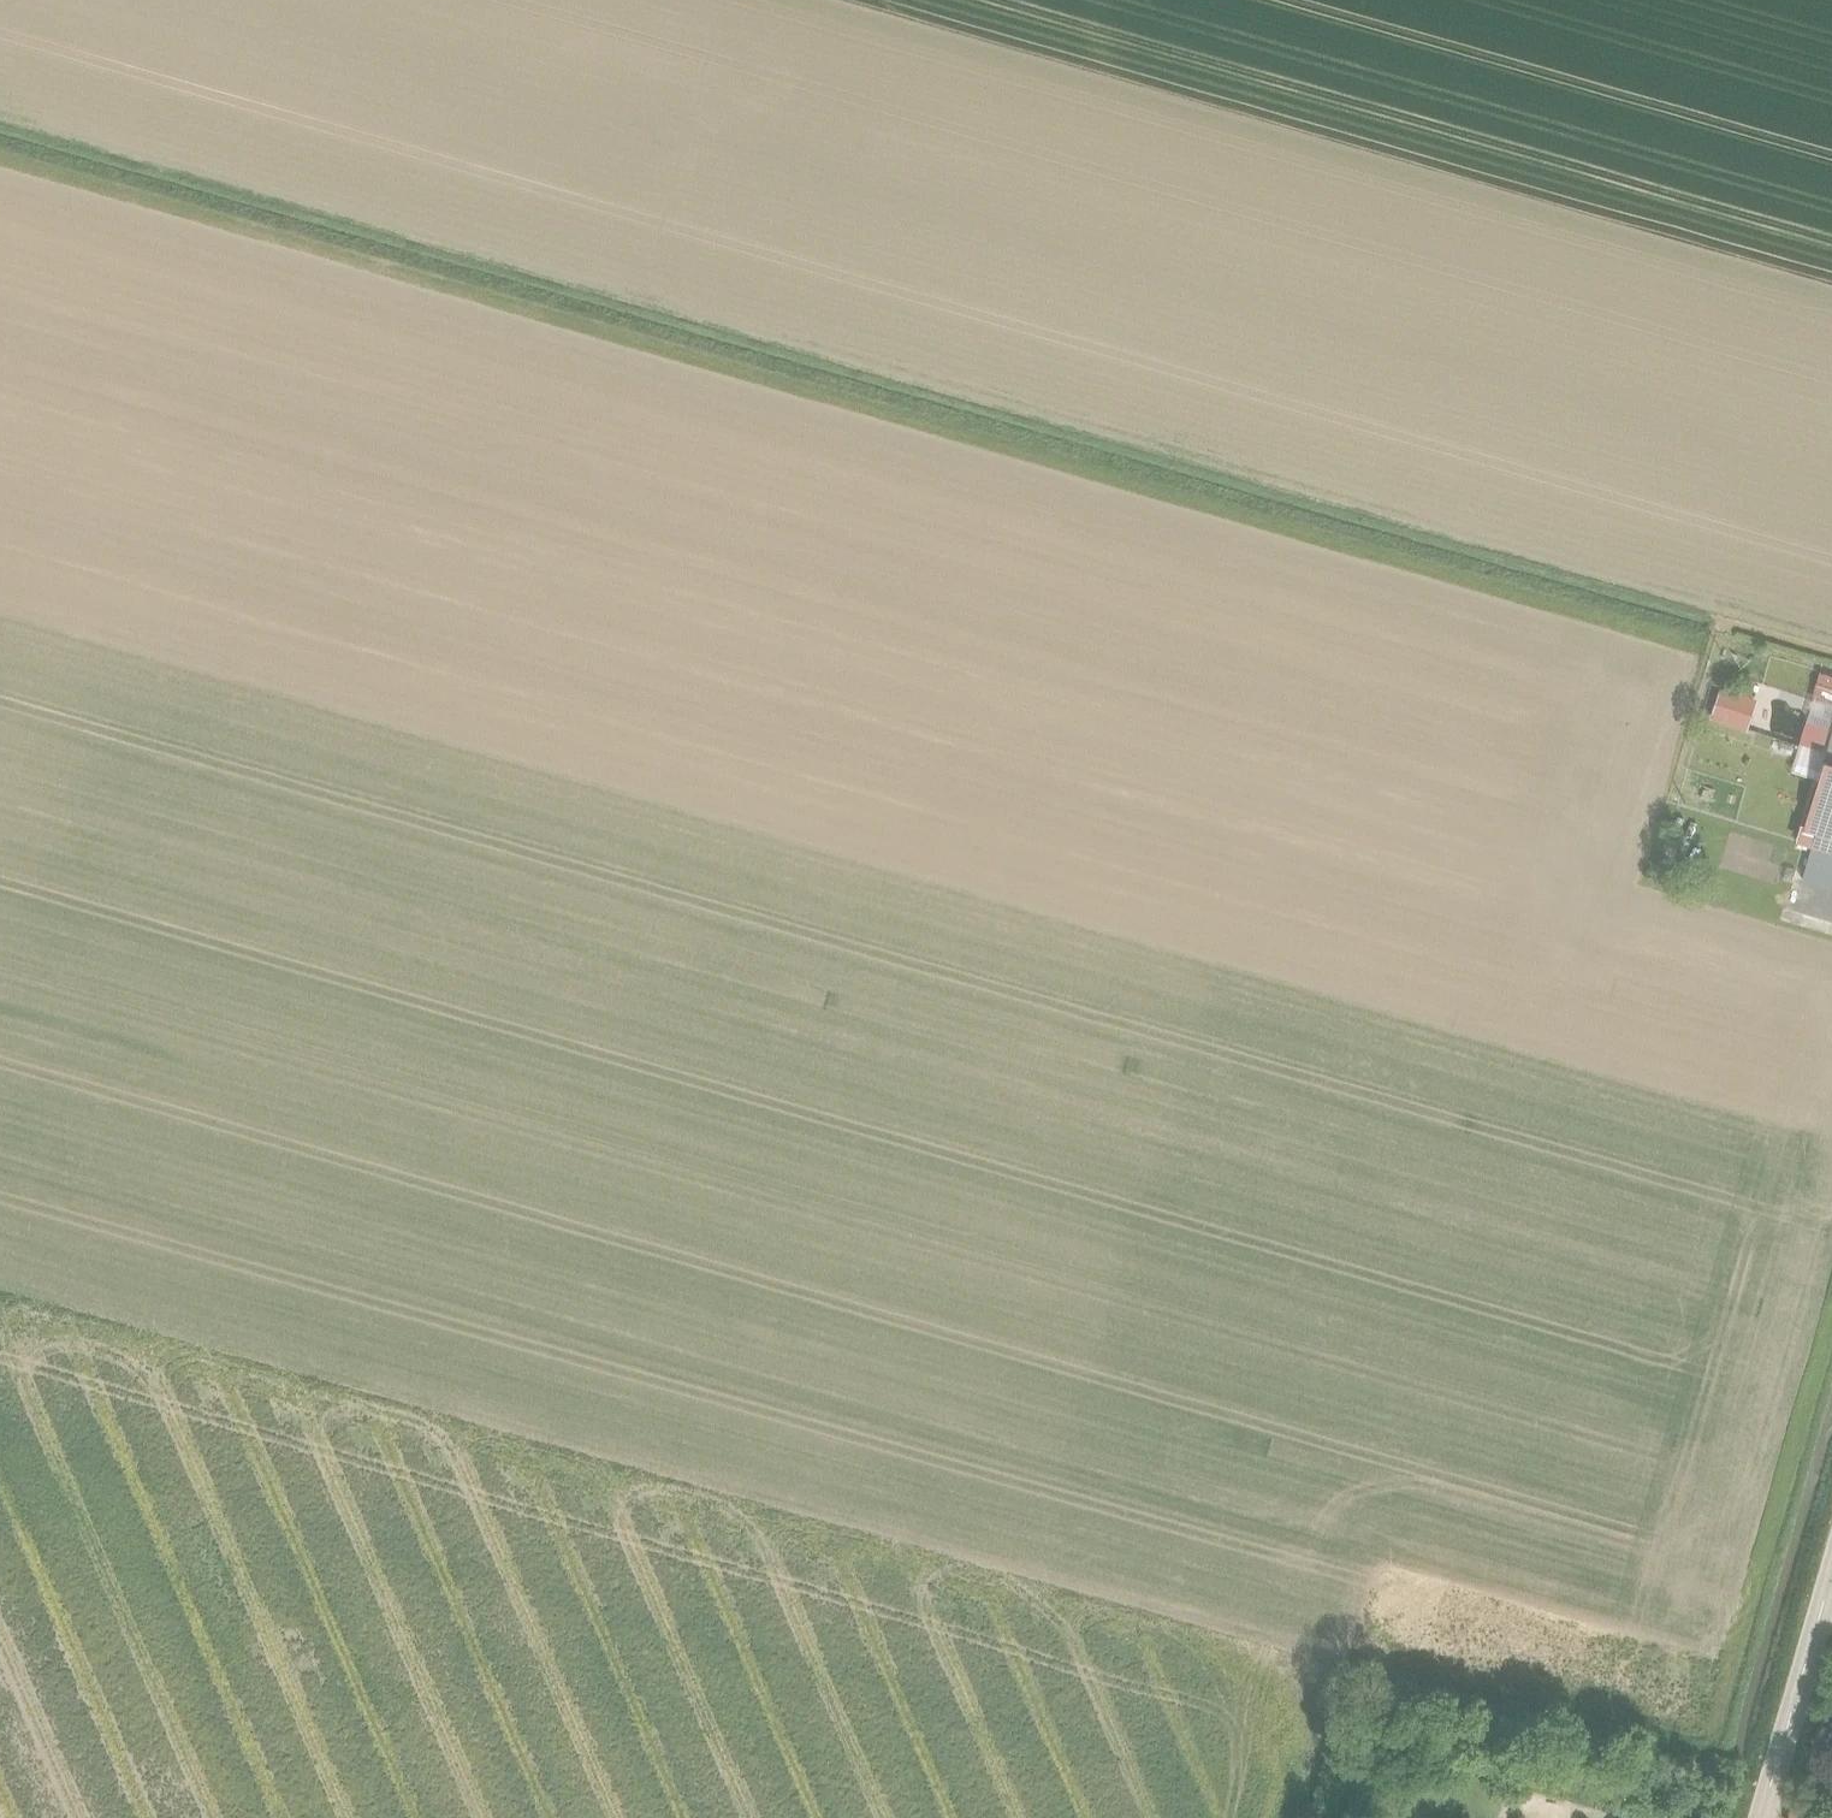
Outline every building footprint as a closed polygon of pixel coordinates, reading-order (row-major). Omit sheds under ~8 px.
[(1827,750),(1800,837),(1831,847),(1831,752),(1827,750)]
